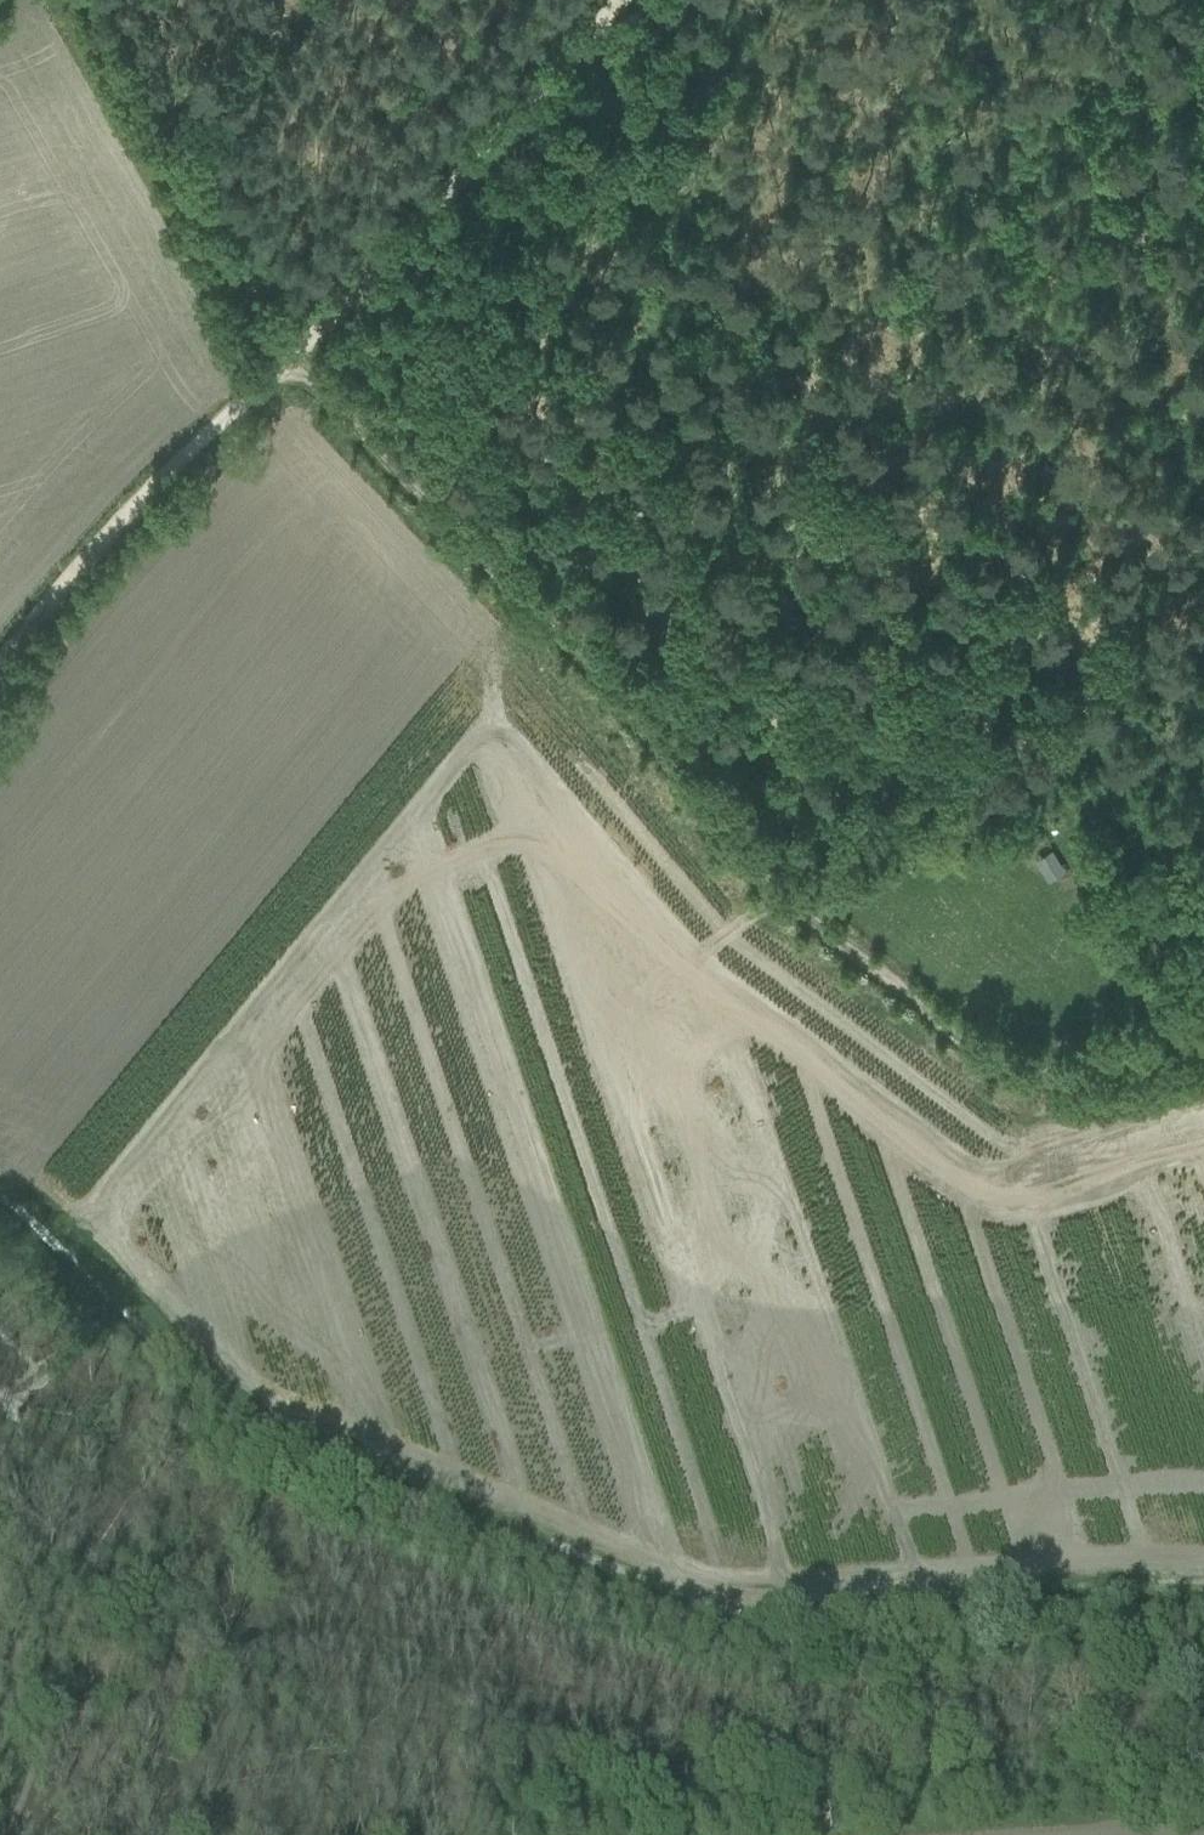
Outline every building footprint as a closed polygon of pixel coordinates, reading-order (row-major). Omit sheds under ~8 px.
[(1063,871),(1052,853),(1036,863),(1046,881),(1063,871)]
